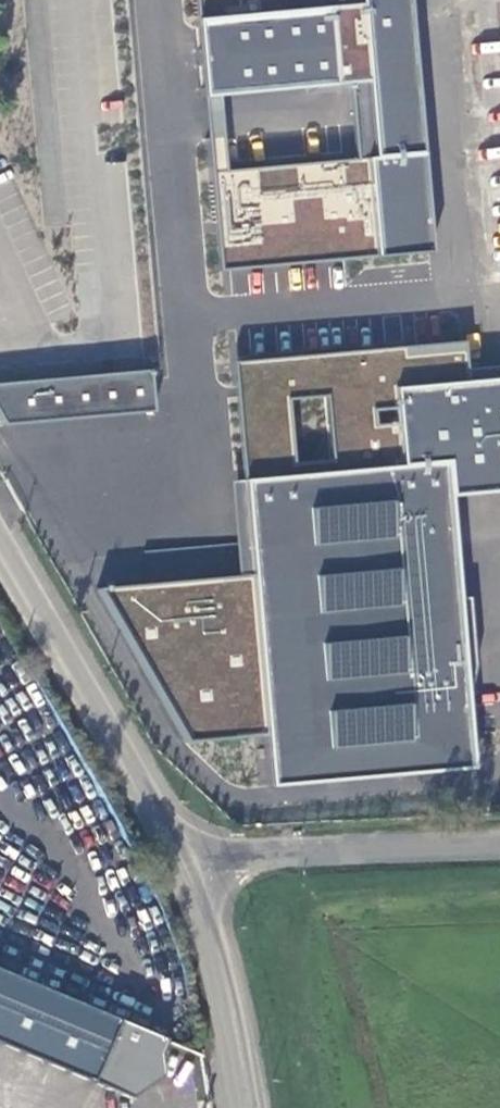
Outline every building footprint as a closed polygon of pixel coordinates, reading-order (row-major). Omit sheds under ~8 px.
[(212,94),(353,82),(360,156),(217,168),(226,266),(435,248),(413,0),(204,0),(212,94)] [(473,382),(469,338),(234,359),(253,577),(105,590),(188,741),(264,734),(270,791),(482,771),(457,499),(499,495),(499,379),(473,382)] [(154,371),(0,384),(0,408),(10,423),(158,411),(154,371)] [(126,1092),(159,1071),(155,1049),(163,1035),(0,970),(0,1041),(126,1092)]
